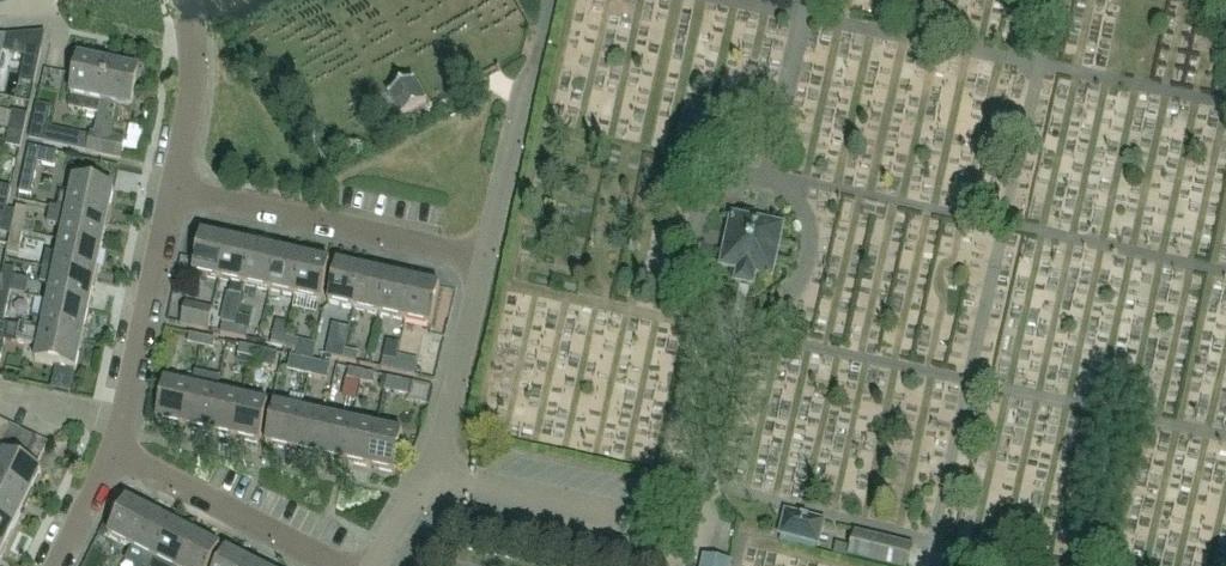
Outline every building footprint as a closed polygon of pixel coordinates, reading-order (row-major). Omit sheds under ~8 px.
[(18,81),(32,85),(40,49),(25,47),(18,81)] [(78,58),(69,97),(66,108),(96,114),(107,65),(78,58)] [(89,132),(85,152),(84,153),(120,161),(124,138),(112,136),(117,108),(128,110),(136,71),(107,65),(96,114),(97,114),(93,133),(89,132)] [(425,104),(412,81),(387,96),(400,118),(425,104)] [(50,108),(35,105),(28,140),(42,143),(50,108)] [(12,111),(8,128),(22,131),(26,114),(12,111)] [(22,131),(8,128),(4,146),(18,149),(22,131)] [(53,167),(56,153),(28,147),(25,161),(23,169),(17,193),(29,196),(34,172),(33,172),(35,163),(53,167)] [(71,181),(67,196),(59,194),(56,209),(105,219),(111,190),(71,181)] [(10,187),(0,185),(0,201),(8,203),(11,187),(10,187)] [(15,207),(10,230),(22,232),(26,209),(15,207)] [(56,209),(49,208),(46,223),(61,226),(58,240),(98,248),(105,219),(56,209)] [(782,226),(751,220),(731,215),(720,266),(737,269),(734,281),(752,285),(754,273),(771,277),(782,226)] [(10,230),(5,254),(17,256),(22,232),(10,230)] [(216,280),(225,242),(198,236),(190,274),(216,280)] [(54,256),(48,254),(45,253),(42,269),(92,280),(98,248),(58,240),(54,256)] [(225,242),(216,280),(231,284),(228,295),(239,297),(241,286),(250,247),(225,242)] [(250,247),(241,286),(266,291),(275,253),(250,247)] [(275,253),(266,291),(291,297),(300,259),(275,253)] [(326,265),(300,259),(291,297),(318,303),(326,265)] [(351,310),(359,271),(332,266),(324,305),(351,310)] [(2,267),(0,277),(0,291),(9,293),(14,269),(2,267)] [(42,269),(39,282),(48,284),(45,300),(85,309),(92,280),(42,269)] [(384,277),(359,271),(351,310),(376,316),(384,277)] [(384,277),(376,316),(401,322),(410,283),(384,277)] [(437,289),(410,283),(401,322),(428,327),(437,289)] [(0,291),(0,323),(7,324),(3,323),(9,293),(0,291)] [(33,320),(31,329),(79,339),(85,309),(45,300),(40,322),(33,320)] [(184,302),(179,325),(179,326),(206,331),(211,308),(184,302)] [(235,326),(232,326),(230,336),(233,337),(245,339),(249,317),(238,315),(235,326)] [(230,336),(232,326),(222,323),(219,333),(230,336)] [(280,347),(285,325),(274,323),(269,344),(280,347)] [(285,325),(280,347),(295,350),(298,340),(285,337),(287,325),(285,325)] [(79,339),(31,329),(18,326),(15,342),(35,346),(32,361),(72,370),(79,339)] [(188,334),(186,344),(198,347),(200,337),(188,334)] [(200,337),(198,347),(212,350),(214,340),(200,337)] [(251,347),(239,345),(237,355),(248,358),(251,347)] [(251,347),(248,358),(262,361),(261,366),(273,368),(277,353),(251,347)] [(340,360),(342,350),(331,347),(329,358),(340,360)] [(342,350),(340,360),(355,363),(357,353),(342,350)] [(393,361),(391,371),(413,376),(417,360),(394,355),(393,361)] [(307,376),(310,360),(289,356),(286,371),(307,376)] [(391,371),(393,361),(382,358),(380,369),(391,371)] [(310,360),(307,376),(326,380),(329,364),(310,360)] [(348,369),(346,379),(358,381),(360,372),(348,369)] [(360,372),(358,381),(371,385),(373,375),(360,372)] [(188,388),(180,427),(205,433),(214,394),(204,392),(207,378),(193,375),(190,389),(188,388)] [(412,383),(386,377),(383,391),(409,397),(412,383)] [(180,427),(188,388),(162,382),(153,421),(180,427)] [(239,400),(214,394),(205,433),(230,439),(239,400)] [(277,397),(274,407),(273,407),(264,446),(290,452),(299,413),(287,410),(289,400),(277,397)] [(239,400),(230,439),(256,445),(265,406),(239,400)] [(301,403),(299,413),(290,452),(315,457),(324,418),(312,415),(314,406),(301,403)] [(324,418),(315,457),(340,463),(349,423),(324,418)] [(0,422),(0,445),(9,426),(0,422)] [(373,429),(349,423),(340,463),(365,468),(373,429)] [(0,445),(0,453),(3,454),(0,460),(0,488),(26,501),(40,472),(34,470),(21,463),(9,457),(21,432),(9,426),(0,445)] [(373,429),(365,468),(391,474),(399,435),(373,429)] [(34,438),(21,432),(9,457),(21,463),(34,438)] [(46,444),(34,438),(21,463),(34,470),(46,444)] [(0,488),(0,522),(12,528),(26,501),(0,488)] [(128,546),(146,511),(122,498),(104,534),(128,546)] [(146,511),(128,546),(142,553),(139,560),(147,564),(168,522),(146,511)] [(780,534),(778,542),(777,543),(814,552),(816,543),(821,521),(784,512),(780,534)] [(12,528),(0,522),(0,553),(12,528)] [(146,565),(175,565),(191,534),(168,522),(147,564),(146,565)] [(832,554),(880,565),(907,565),(911,546),(839,528),(838,534),(851,537),(849,547),(834,543),(832,554)] [(175,565),(205,565),(215,547),(191,534),(175,565)] [(245,562),(221,550),(213,565),(243,565),(245,562)] [(701,565),(728,565),(729,564),(703,558),(701,565)]
